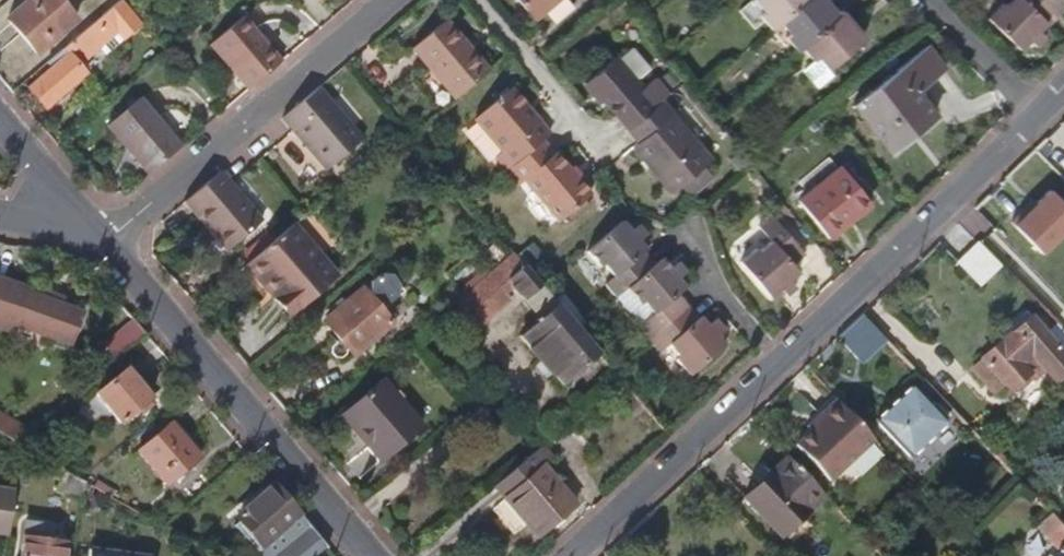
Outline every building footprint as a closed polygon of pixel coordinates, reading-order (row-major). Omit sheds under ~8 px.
[(60,0),(29,0),(8,18),(36,51),(76,19),(60,0)] [(167,4),(175,14),(190,3),(188,0),(171,0),(167,4)] [(535,24),(564,0),(515,0),(535,24)] [(801,0),(756,0),(763,9),(759,12),(770,27),(779,19),(801,0)] [(828,0),(801,0),(779,19),(789,30),(785,34),(796,49),(800,45),(839,13),(828,0)] [(1063,19),(1063,16),(1048,0),(1020,0),(1012,8),(1010,6),(995,20),(1029,53),(1035,46),(1042,53),(1052,43),(1044,36),(1052,28),(1054,29),(1063,19)] [(1063,16),(1063,0),(1048,0),(1063,16)] [(99,45),(117,30),(124,38),(139,25),(119,1),(63,48),(69,56),(31,89),(46,107),(60,95),(66,90),(85,73),(82,70),(87,66),(81,60),(99,45)] [(430,7),(420,14),(426,22),(436,15),(430,7)] [(828,66),(864,35),(842,10),(839,13),(800,45),(812,59),(818,54),(828,66)] [(281,63),(243,17),(209,45),(248,91),(263,78),(281,63)] [(486,75),(465,50),(467,48),(447,22),(413,49),(455,101),(486,75)] [(117,30),(99,45),(108,55),(125,39),(124,38),(117,30)] [(892,149),(938,114),(918,90),(947,67),(929,45),(855,103),(892,149)] [(618,59),(636,81),(649,70),(632,48),(618,59)] [(618,59),(617,57),(586,81),(616,119),(625,131),(656,106),(642,89),(636,81),(618,59)] [(669,70),(661,77),(670,89),(679,81),(669,70)] [(642,89),(656,106),(662,101),(670,94),(655,77),(642,89)] [(361,139),(317,87),(305,97),(282,117),(292,130),(326,169),(361,139)] [(71,97),(66,90),(60,95),(66,101),(71,97)] [(542,144),(550,137),(539,124),(512,92),(479,120),(506,152),(500,158),(510,170),(542,144)] [(181,149),(141,100),(105,130),(147,179),(161,167),(181,149)] [(711,161),(662,101),(656,106),(625,131),(637,145),(633,148),(671,194),(679,187),(704,168),(711,161)] [(591,200),(558,160),(556,161),(542,144),(510,170),(523,185),(529,180),(564,222),(567,220),(585,205),(591,200)] [(738,149),(728,157),(739,169),(749,161),(738,149)] [(871,202),(840,166),(798,201),(830,237),(871,202)] [(714,180),(704,168),(679,187),(690,200),(714,180)] [(261,223),(229,183),(218,171),(197,189),(181,202),(207,233),(211,229),(228,249),(261,223)] [(1063,231),(1063,202),(1051,189),(1037,202),(1029,211),(1026,208),(1012,221),(1042,252),(1063,231)] [(448,199),(447,208),(457,209),(458,200),(448,199)] [(1034,199),(1026,208),(1029,211),(1037,202),(1034,199)] [(585,205),(567,220),(574,227),(591,212),(585,205)] [(804,251),(772,214),(758,226),(771,241),(758,251),(756,249),(739,264),(769,298),(778,290),(784,297),(796,287),(790,280),(799,272),(790,262),(804,251)] [(654,264),(644,251),(646,249),(639,240),(645,235),(637,226),(631,230),(624,222),(590,251),(603,266),(606,263),(618,276),(607,285),(616,296),(626,288),(654,264)] [(334,274),(293,224),(247,264),(288,313),(334,274)] [(228,249),(211,229),(207,233),(224,253),(228,249)] [(489,247),(500,259),(507,253),(497,241),(489,247)] [(1002,264),(979,241),(958,262),(981,285),(1002,264)] [(520,260),(530,271),(543,260),(533,249),(520,260)] [(578,328),(530,271),(520,260),(513,252),(490,271),(464,294),(444,311),(467,338),(518,294),(524,301),(534,292),(550,311),(520,337),(563,386),(601,354),(578,328)] [(688,307),(677,294),(686,288),(677,278),(683,273),(675,263),(669,269),(661,258),(654,264),(626,288),(639,304),(643,300),(653,313),(638,326),(650,339),(688,307)] [(464,294),(490,271),(486,266),(460,289),(464,294)] [(404,291),(391,275),(379,274),(371,282),(369,291),(367,294),(381,311),(404,291)] [(64,298),(51,293),(48,300),(27,292),(29,288),(0,278),(0,322),(12,326),(16,318),(68,340),(79,312),(62,305),(64,298)] [(626,288),(616,296),(614,298),(638,326),(653,313),(643,300),(639,304),(626,288)] [(367,294),(362,289),(325,320),(354,355),(392,323),(381,311),(367,294)] [(778,290),(769,298),(775,305),(784,297),(778,290)] [(715,336),(723,329),(713,318),(706,324),(699,316),(696,318),(688,307),(650,339),(660,351),(670,343),(679,354),(677,356),(691,372),(723,345),(715,336)] [(864,362),(888,340),(863,314),(840,335),(864,362)] [(1032,317),(984,358),(984,359),(1006,384),(1011,389),(1014,386),(1040,364),(1047,372),(1054,380),(1063,371),(1063,354),(1047,336),(1032,317)] [(134,321),(105,345),(116,358),(145,335),(134,321)] [(1063,354),(1063,328),(1060,324),(1047,336),(1063,354)] [(1006,384),(984,359),(973,369),(994,394),(1006,384)] [(1040,364),(1014,386),(1021,394),(1047,372),(1040,364)] [(130,365),(100,390),(125,419),(154,394),(130,365)] [(419,427),(381,382),(344,414),(369,444),(366,446),(379,461),(419,427)] [(910,457),(946,424),(912,387),(876,420),(910,457)] [(638,399),(629,406),(636,416),(645,409),(638,399)] [(830,482),(875,439),(838,399),(818,418),(822,422),(812,432),(797,446),(830,482)] [(0,414),(0,433),(14,441),(28,430),(0,414)] [(812,432),(822,422),(818,418),(807,428),(812,432)] [(171,423),(137,451),(166,484),(200,457),(171,423)] [(575,505),(543,466),(554,458),(543,445),(495,485),(537,536),(575,505)] [(783,536),(825,495),(789,457),(771,474),(774,478),(750,502),(783,536)] [(58,480),(63,469),(51,463),(45,473),(58,480)] [(63,469),(58,480),(54,491),(80,501),(83,481),(63,469)] [(15,487),(0,485),(0,533),(9,534),(15,487)] [(264,544),(299,514),(274,485),(239,514),(264,544)] [(95,492),(86,496),(91,509),(101,505),(95,492)] [(327,547),(299,514),(264,544),(274,555),(316,555),(327,547)] [(1063,545),(1063,526),(1053,514),(1039,527),(1060,549),(1063,545)] [(65,546),(49,543),(51,531),(40,529),(40,528),(25,525),(20,555),(64,555),(65,546)]
